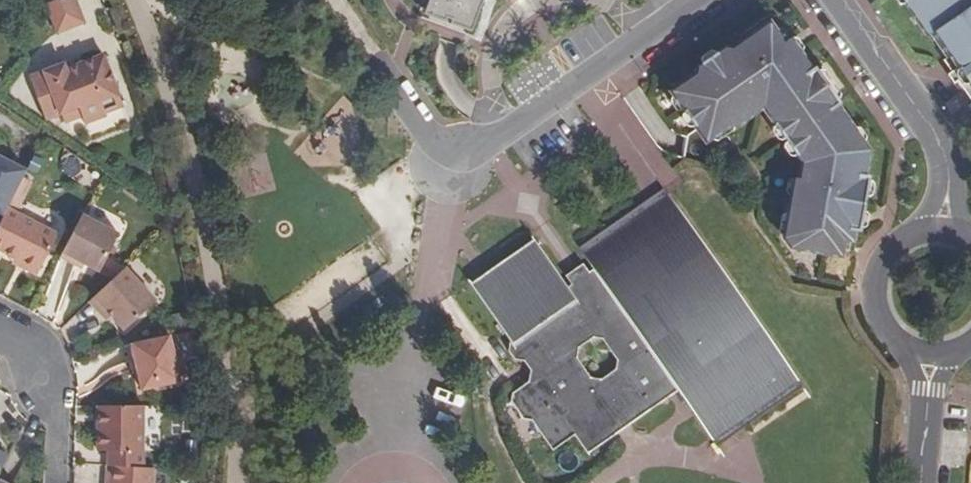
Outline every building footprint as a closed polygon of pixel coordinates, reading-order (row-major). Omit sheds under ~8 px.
[(42,6),(54,34),(82,24),(73,0),(56,0),(42,6)] [(429,12),(439,16),(437,21),(455,29),(457,23),(468,26),(476,2),(479,1),(480,0),(433,0),(429,12)] [(929,36),(932,34),(949,58),(951,56),(960,68),(948,75),(955,85),(959,82),(965,90),(970,86),(970,0),(903,0),(929,36)] [(792,57),(784,45),(773,30),(765,29),(734,50),(728,49),(699,69),(698,76),(673,93),(699,131),(707,142),(733,125),(735,128),(764,108),(804,165),(801,181),(796,180),(785,237),(792,246),(840,255),(842,241),(853,243),(855,230),(850,229),(851,217),(861,219),(868,179),(864,178),(868,153),(835,107),(839,104),(815,71),(812,72),(798,52),(792,57)] [(792,57),(798,52),(790,41),(784,45),(792,57)] [(62,59),(30,71),(38,92),(49,114),(54,127),(69,122),(71,129),(90,123),(89,120),(123,108),(103,51),(75,61),(77,68),(70,71),(68,64),(64,65),(62,59)] [(951,56),(949,58),(940,64),(948,75),(960,68),(951,56)] [(75,61),(68,64),(70,71),(77,68),(75,61)] [(27,175),(0,161),(0,217),(4,219),(7,212),(27,175)] [(627,419),(631,425),(679,391),(714,440),(798,379),(667,195),(582,255),(592,269),(588,271),(571,284),(567,287),(533,240),(469,284),(470,285),(510,341),(509,352),(513,359),(524,361),(530,357),(543,376),(533,383),(528,381),(512,392),(511,402),(523,418),(531,419),(552,450),(574,435),(589,454),(611,439),(607,433),(627,419)] [(4,219),(0,226),(0,254),(15,261),(39,273),(58,238),(7,212),(4,219)] [(850,229),(855,230),(859,231),(861,219),(851,217),(850,229)] [(118,238),(82,219),(60,260),(75,268),(77,264),(99,275),(118,238)] [(36,280),(39,273),(15,261),(11,267),(36,280)] [(565,275),(571,284),(588,271),(582,263),(565,275)] [(125,271),(90,304),(101,316),(105,312),(112,319),(126,334),(156,305),(125,271)] [(105,312),(101,316),(107,323),(112,319),(105,312)] [(186,317),(173,320),(176,333),(189,331),(186,317)] [(180,384),(171,339),(130,347),(140,392),(180,384)] [(530,357),(524,361),(524,363),(530,371),(529,376),(528,381),(533,383),(543,376),(530,357)] [(144,410),(100,410),(101,435),(98,436),(98,454),(108,454),(144,454),(144,410)] [(607,433),(611,439),(631,425),(627,419),(607,433)] [(108,469),(144,471),(144,454),(108,454),(108,469)] [(8,458),(0,455),(0,474),(8,458)] [(144,471),(108,469),(107,469),(106,482),(152,482),(153,472),(144,471)]
